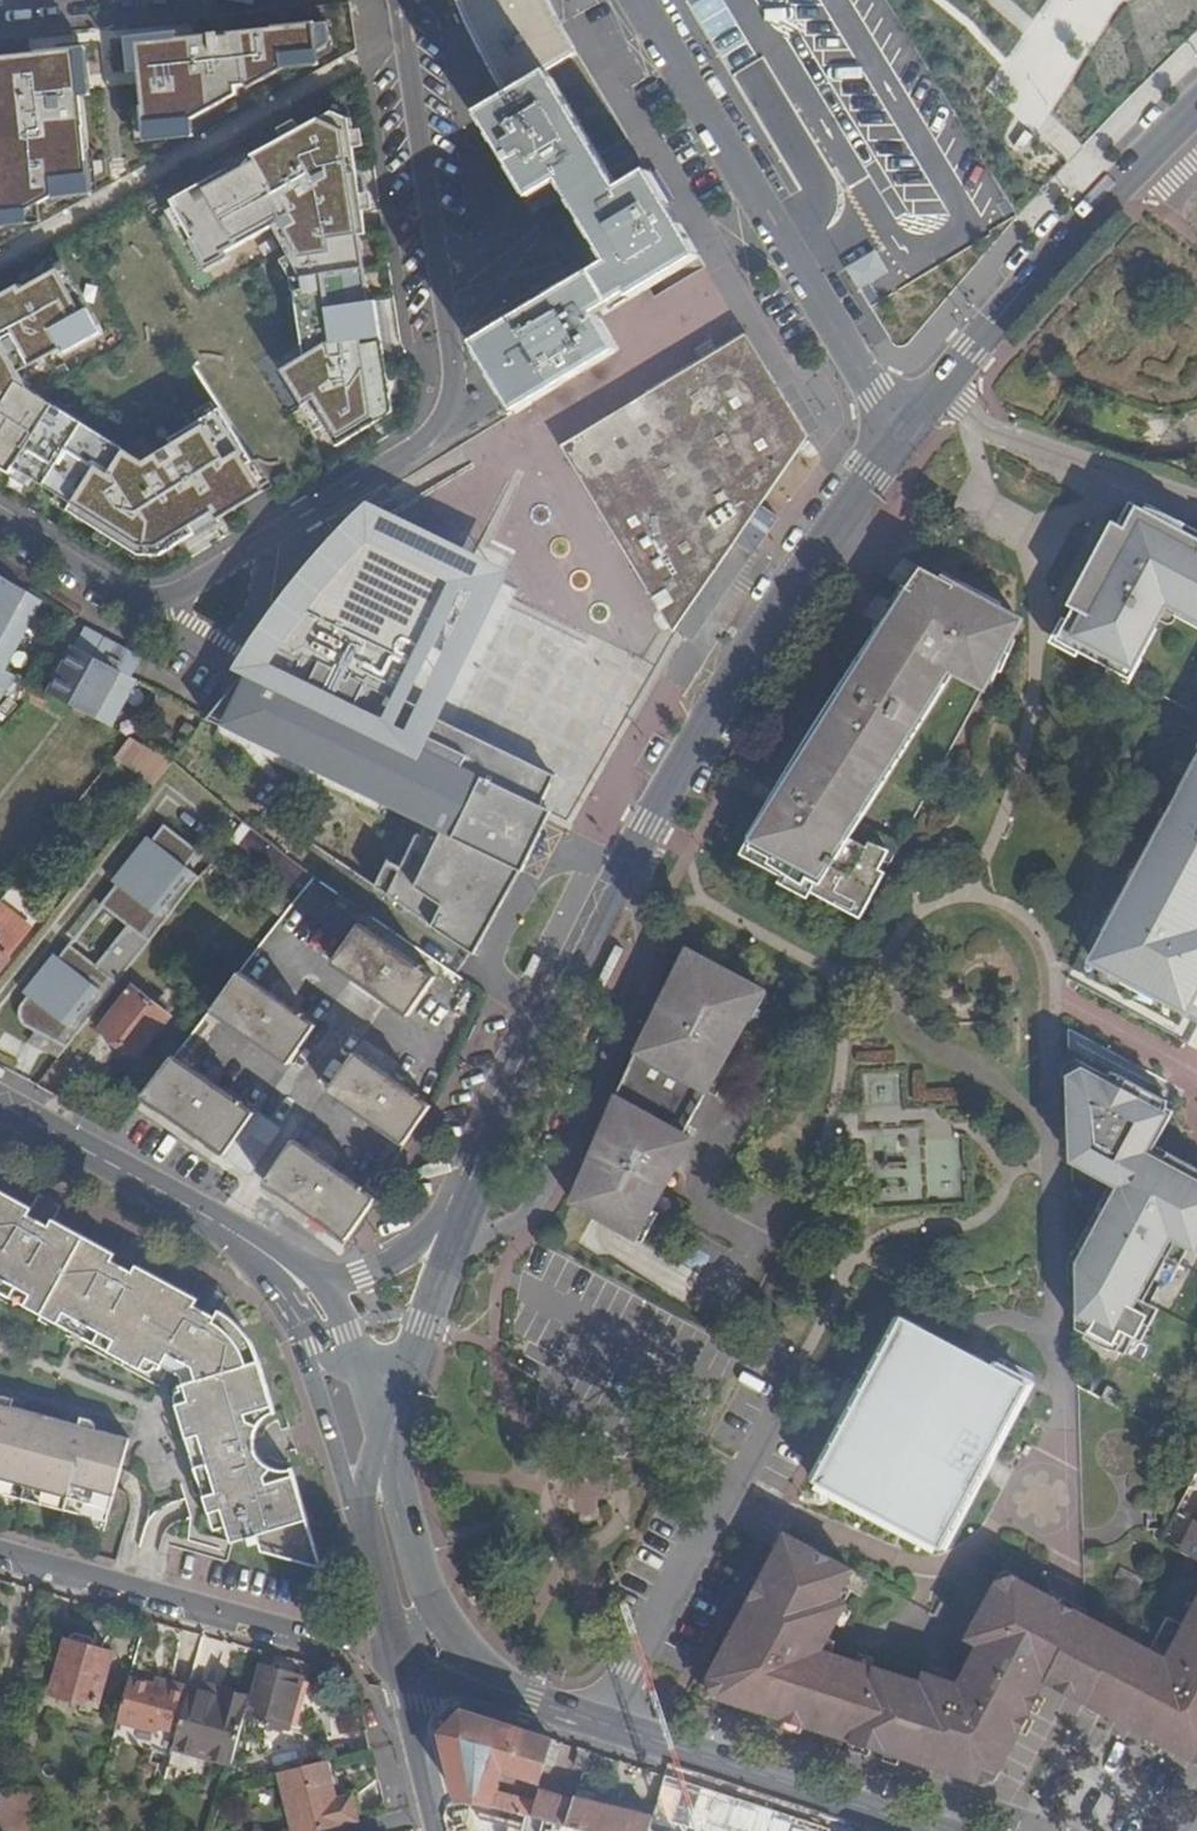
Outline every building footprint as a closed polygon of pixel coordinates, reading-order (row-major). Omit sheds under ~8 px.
[(578,54),(572,43),(565,32),(560,24),(556,14),(551,6),(548,0),(461,0),(462,2),(467,13),(474,28),(478,38),(485,51),(490,61),(500,78),(505,87),(509,95),(480,113),(531,197),(560,180),(610,262),(476,343),(517,411),(618,351),(596,314),(628,295),(630,298),(700,256),(648,171),(619,189),(548,72),(578,54)] [(551,6),(556,14),(560,24),(580,12),(576,1),(575,0),(548,0),(551,6)] [(0,52),(0,193),(5,238),(350,56),(347,23),(0,52)] [(196,187),(173,200),(177,207),(194,239),(191,240),(207,270),(231,257),(228,252),(275,226),(287,249),(293,258),(302,276),(304,289),(297,290),(303,336),(306,356),(301,359),(286,369),(284,370),(304,402),(306,405),(312,401),(326,425),(339,445),(383,418),(394,411),(387,365),(377,299),(370,300),(370,298),(365,267),(360,235),(360,234),(367,232),(365,219),(363,203),(357,162),(356,154),(353,138),(350,118),(333,111),(316,120),(296,131),(282,139),(255,154),(253,155),(256,161),(233,174),(230,168),(196,187)] [(277,131),(282,139),(296,131),(292,123),(277,131)] [(363,136),(353,138),(356,154),(366,153),(363,136)] [(256,161),(253,155),(252,152),(228,165),(230,168),(233,174),(256,161)] [(373,202),(363,203),(365,219),(375,217),(373,202)] [(191,240),(194,239),(177,207),(168,211),(186,243),(191,240)] [(851,267),(865,290),(894,272),(880,249),(851,267)] [(294,278),(297,290),(304,289),(302,276),(293,258),(286,262),(294,277),(294,278)] [(67,267),(61,270),(82,309),(88,305),(67,267)] [(11,471),(13,473),(17,466),(28,474),(31,475),(60,493),(74,502),(70,509),(102,529),(116,538),(119,540),(142,554),(163,554),(199,532),(193,524),(215,510),(221,519),(244,504),(266,490),(263,485),(250,464),(255,460),(246,446),(222,408),(219,410),(204,419),(195,425),(172,439),(175,443),(173,445),(150,459),(146,462),(126,449),(85,423),(31,389),(29,386),(21,371),(56,352),(58,356),(64,353),(103,332),(89,308),(83,311),(82,309),(61,270),(59,268),(22,288),(20,284),(0,295),(0,464),(11,471)] [(686,351),(696,365),(746,335),(790,408),(803,400),(780,363),(750,313),(686,351)] [(790,408),(746,335),(696,365),(562,446),(673,632),(737,540),(755,553),(778,519),(760,506),(799,449),(807,437),(790,408)] [(280,360),(286,369),(301,359),(296,350),(280,360)] [(312,401),(306,405),(304,406),(319,430),(326,425),(312,401)] [(199,411),(204,419),(219,410),(213,402),(199,411)] [(258,459),(255,460),(250,464),(263,485),(269,481),(271,480),(258,459)] [(17,466),(13,473),(12,474),(26,483),(31,475),(28,474),(17,466)] [(74,502),(60,493),(55,502),(69,511),(70,509),(74,502)] [(1131,503),(1115,533),(1099,562),(1113,569),(1105,586),(1090,578),(1057,640),(1116,671),(1117,668),(1128,674),(1137,658),(1141,660),(1157,629),(1154,627),(1163,609),(1166,604),(1196,620),(1193,625),(1196,627),(1196,538),(1131,503)] [(215,510),(193,524),(199,532),(200,535),(222,521),(221,519),(215,510)] [(370,514),(360,525),(468,577),(423,669),(414,665),(397,699),(432,716),(499,576),(370,514)] [(430,827),(522,872),(523,872),(553,811),(542,806),(556,776),(432,716),(397,699),(414,665),(423,669),(468,577),(360,525),(329,557),(317,572),(294,599),(263,643),(265,644),(254,667),(252,666),(208,720),(430,827)] [(116,538),(102,529),(96,537),(111,546),(116,538)] [(1099,562),(1090,578),(1105,586),(1113,569),(1099,562)] [(850,839),(866,813),(860,810),(880,778),(885,782),(899,761),(893,757),(910,731),(915,735),(925,718),(920,715),(949,669),(954,672),(984,688),(1020,621),(921,568),(906,589),(910,591),(881,632),(878,630),(859,658),(807,740),(783,779),(766,808),(741,855),(861,919),(885,873),(880,870),(890,851),(869,844),(867,848),(850,839)] [(5,670),(42,601),(0,575),(0,667),(5,670)] [(1163,609),(1193,625),(1196,620),(1166,604),(1163,609)] [(73,646),(47,693),(51,695),(112,728),(137,681),(131,678),(142,658),(85,628),(75,647),(73,646)] [(9,689),(17,677),(5,670),(0,667),(0,701),(9,689)] [(925,718),(954,672),(949,669),(920,715),(925,718)] [(37,688),(17,677),(9,689),(28,699),(37,688)] [(37,688),(28,699),(43,708),(51,695),(47,693),(37,688)] [(899,761),(915,735),(910,731),(893,757),(899,761)] [(131,738),(117,755),(156,784),(173,762),(131,738)] [(1093,962),(1196,1017),(1196,767),(1093,962)] [(866,813),(885,782),(880,778),(860,810),(866,813)] [(188,862),(200,847),(167,821),(152,841),(147,838),(119,873),(125,877),(105,902),(134,924),(102,965),(73,943),(59,961),(54,957),(32,985),(37,989),(22,1009),(21,1012),(20,1016),(21,1019),(23,1022),(26,1025),(68,1048),(200,878),(188,862)] [(269,867),(281,851),(243,822),(233,834),(243,842),(240,845),(269,867)] [(522,872),(430,827),(425,838),(421,836),(388,896),(475,955),(491,927),(502,907),(522,872)] [(314,877),(281,851),(269,867),(294,887),(302,893),(314,877)] [(282,919),(302,893),(294,887),(286,898),(281,894),(270,909),(282,919)] [(104,908),(80,948),(104,962),(128,922),(104,908)] [(29,928),(4,909),(0,914),(0,970),(11,956),(9,954),(29,928)] [(436,977),(361,925),(333,964),(408,1017),(436,977)] [(605,1124),(585,1172),(594,1178),(578,1206),(636,1239),(652,1209),(692,1140),(683,1134),(707,1092),(716,1097),(733,1068),(720,1060),(743,1020),(760,989),(760,988),(688,950),(671,982),(639,1049),(605,1124)] [(316,1026),(241,973),(213,1012),(290,1065),(316,1026)] [(171,1017),(133,987),(101,1029),(139,1058),(171,1017)] [(743,1020),(750,1023),(767,993),(760,988),(760,989),(743,1020)] [(182,1048),(187,1052),(207,1025),(202,1021),(182,1048)] [(328,1092),(405,1145),(431,1107),(356,1054),(328,1092)] [(174,1058),(144,1096),(243,1164),(246,1159),(251,1158),(257,1162),(278,1131),(174,1058)] [(1174,1112),(1083,1063),(1070,1071),(1072,1163),(1116,1186),(1075,1262),(1077,1329),(1125,1355),(1134,1337),(1142,1341),(1159,1308),(1151,1304),(1184,1242),(1196,1249),(1196,1175),(1152,1151),(1174,1112)] [(376,1200),(294,1142),(267,1181),(349,1239),(376,1200)] [(392,1155),(376,1185),(382,1188),(398,1158),(392,1155)] [(246,1159),(243,1164),(251,1170),(257,1162),(251,1158),(246,1159)] [(572,1202),(578,1206),(594,1178),(585,1172),(572,1202)] [(54,1221),(58,1214),(47,1208),(35,1201),(32,1208),(0,1191),(0,1277),(17,1286),(80,1321),(100,1332),(164,1367),(183,1377),(185,1384),(205,1453),(212,1475),(227,1526),(232,1544),(259,1536),(264,1552),(322,1568),(293,1470),(287,1471),(281,1471),(276,1470),(270,1467),(266,1464),(261,1460),(257,1453),(255,1447),(255,1441),(255,1435),(257,1430),(260,1425),(266,1418),(271,1415),(276,1413),(261,1362),(255,1347),(251,1340),(242,1327),(230,1317),(220,1311),(224,1304),(214,1299),(202,1292),(198,1299),(167,1282),(138,1266),(142,1259),(131,1254),(119,1247),(115,1254),(54,1221)] [(62,1207),(39,1194),(35,1201),(47,1208),(58,1214),(62,1207)] [(652,1209),(636,1239),(643,1242),(659,1213),(652,1209)] [(145,1252),(123,1240),(119,1247),(131,1254),(142,1259),(145,1252)] [(228,1297),(206,1285),(202,1292),(214,1299),(224,1304),(228,1297)] [(80,1321),(17,1286),(10,1298),(74,1333),(80,1321)] [(1027,1385),(902,1318),(863,1390),(845,1423),(814,1481),(940,1548),(1027,1385)] [(164,1367),(100,1332),(94,1344),(142,1370),(145,1371),(148,1370),(151,1369),(153,1366),(162,1371),(164,1367)] [(205,1453),(185,1384),(180,1385),(183,1394),(180,1396),(178,1399),(177,1402),(177,1405),(193,1457),(205,1453)] [(1101,1399),(1117,1407),(1123,1395),(1108,1386),(1101,1399)] [(130,1439),(97,1429),(97,1425),(94,1421),(92,1420),(82,1417),(80,1425),(14,1406),(16,1399),(6,1396),(3,1396),(0,1397),(0,1479),(111,1510),(130,1439)] [(227,1526),(212,1475),(200,1479),(215,1529),(227,1526)] [(0,1479),(0,1493),(107,1523),(111,1510),(0,1479)] [(1182,1552),(1196,1560),(1196,1524),(1182,1552)] [(1185,1626),(1175,1621),(1165,1624),(1151,1651),(1060,1603),(1003,1572),(968,1638),(980,1645),(969,1665),(958,1685),(925,1674),(922,1683),(879,1670),(820,1651),(835,1623),(845,1604),(836,1599),(852,1570),(786,1534),(709,1679),(716,1696),(908,1757),(991,1784),(1046,1680),(1060,1687),(1196,1760),(1196,1603),(1185,1626)] [(98,1706),(112,1653),(94,1648),(95,1643),(92,1638),(76,1634),(72,1636),(71,1641),(69,1641),(54,1694),(83,1701),(93,1704),(98,1706)] [(288,1731),(304,1676),(260,1663),(250,1698),(244,1719),(288,1731)] [(178,1731),(190,1689),(171,1684),(169,1689),(155,1685),(130,1678),(118,1720),(157,1732),(159,1726),(178,1731)] [(169,1689),(171,1684),(156,1680),(155,1685),(169,1689)] [(223,1691),(192,1682),(190,1689),(221,1698),(223,1691)] [(244,1719),(250,1698),(223,1691),(221,1698),(190,1689),(178,1731),(173,1747),(232,1763),(244,1719)] [(91,1712),(93,1704),(83,1701),(81,1709),(91,1712)] [(442,1733),(459,1799),(501,1809),(567,1825),(574,1802),(539,1792),(537,1798),(498,1792),(505,1769),(539,1781),(544,1764),(551,1740),(462,1712),(442,1733)] [(552,1766),(560,1743),(551,1740),(544,1764),(552,1766)] [(584,1770),(589,1752),(579,1749),(573,1767),(584,1770)] [(326,1761),(280,1773),(294,1830),(320,1830),(358,1822),(352,1796),(336,1800),(326,1761)] [(38,1797),(3,1787),(3,1788),(0,1799),(0,1830),(29,1830),(38,1797)] [(654,1819),(633,1814),(592,1803),(594,1795),(577,1791),(574,1802),(567,1825),(594,1830),(651,1830),(654,1819)] [(654,1819),(656,1810),(635,1805),(633,1814),(654,1819)] [(672,1830),(704,1830),(676,1820),(672,1830)]
